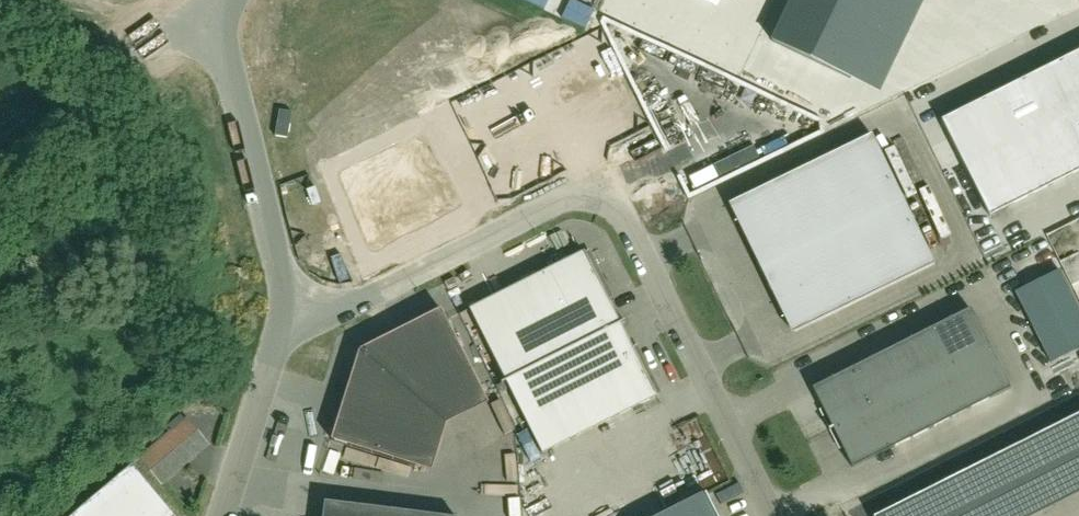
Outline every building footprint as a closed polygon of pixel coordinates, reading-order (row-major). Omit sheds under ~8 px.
[(771,42),(850,80),(888,0),(791,0),(771,42)] [(942,121),(990,217),(1078,172),(1078,52),(942,121)] [(686,69),(655,84),(703,179),(783,138),(768,108),(686,69)] [(425,130),(339,173),(361,217),(363,216),(376,241),(401,228),(403,231),(461,201),(425,130)] [(795,333),(800,331),(935,265),(934,264),(872,136),(872,137),(872,136),(732,204),(795,333)] [(506,382),(620,324),(584,252),(469,310),(506,382)] [(1015,292),(1051,363),(1078,349),(1078,310),(1059,270),(1015,292)] [(359,351),(431,412),(480,387),(441,310),(359,351)] [(1010,389),(970,310),(812,389),(823,409),(819,411),(839,450),(842,448),(852,469),(1010,389)] [(620,324),(506,382),(542,454),(656,396),(620,324)] [(414,466),(431,412),(359,351),(331,441),(414,466)] [(162,482),(193,456),(186,448),(199,437),(186,422),(142,458),(162,482)] [(667,432),(655,435),(660,454),(672,451),(667,432)] [(673,452),(683,472),(705,461),(695,441),(673,452)] [(73,515),(174,515),(132,467),(73,515)] [(706,494),(662,515),(717,515),(706,494)] [(917,496),(878,515),(927,515),(917,496)] [(323,515),(432,515),(325,503),(323,515)]
